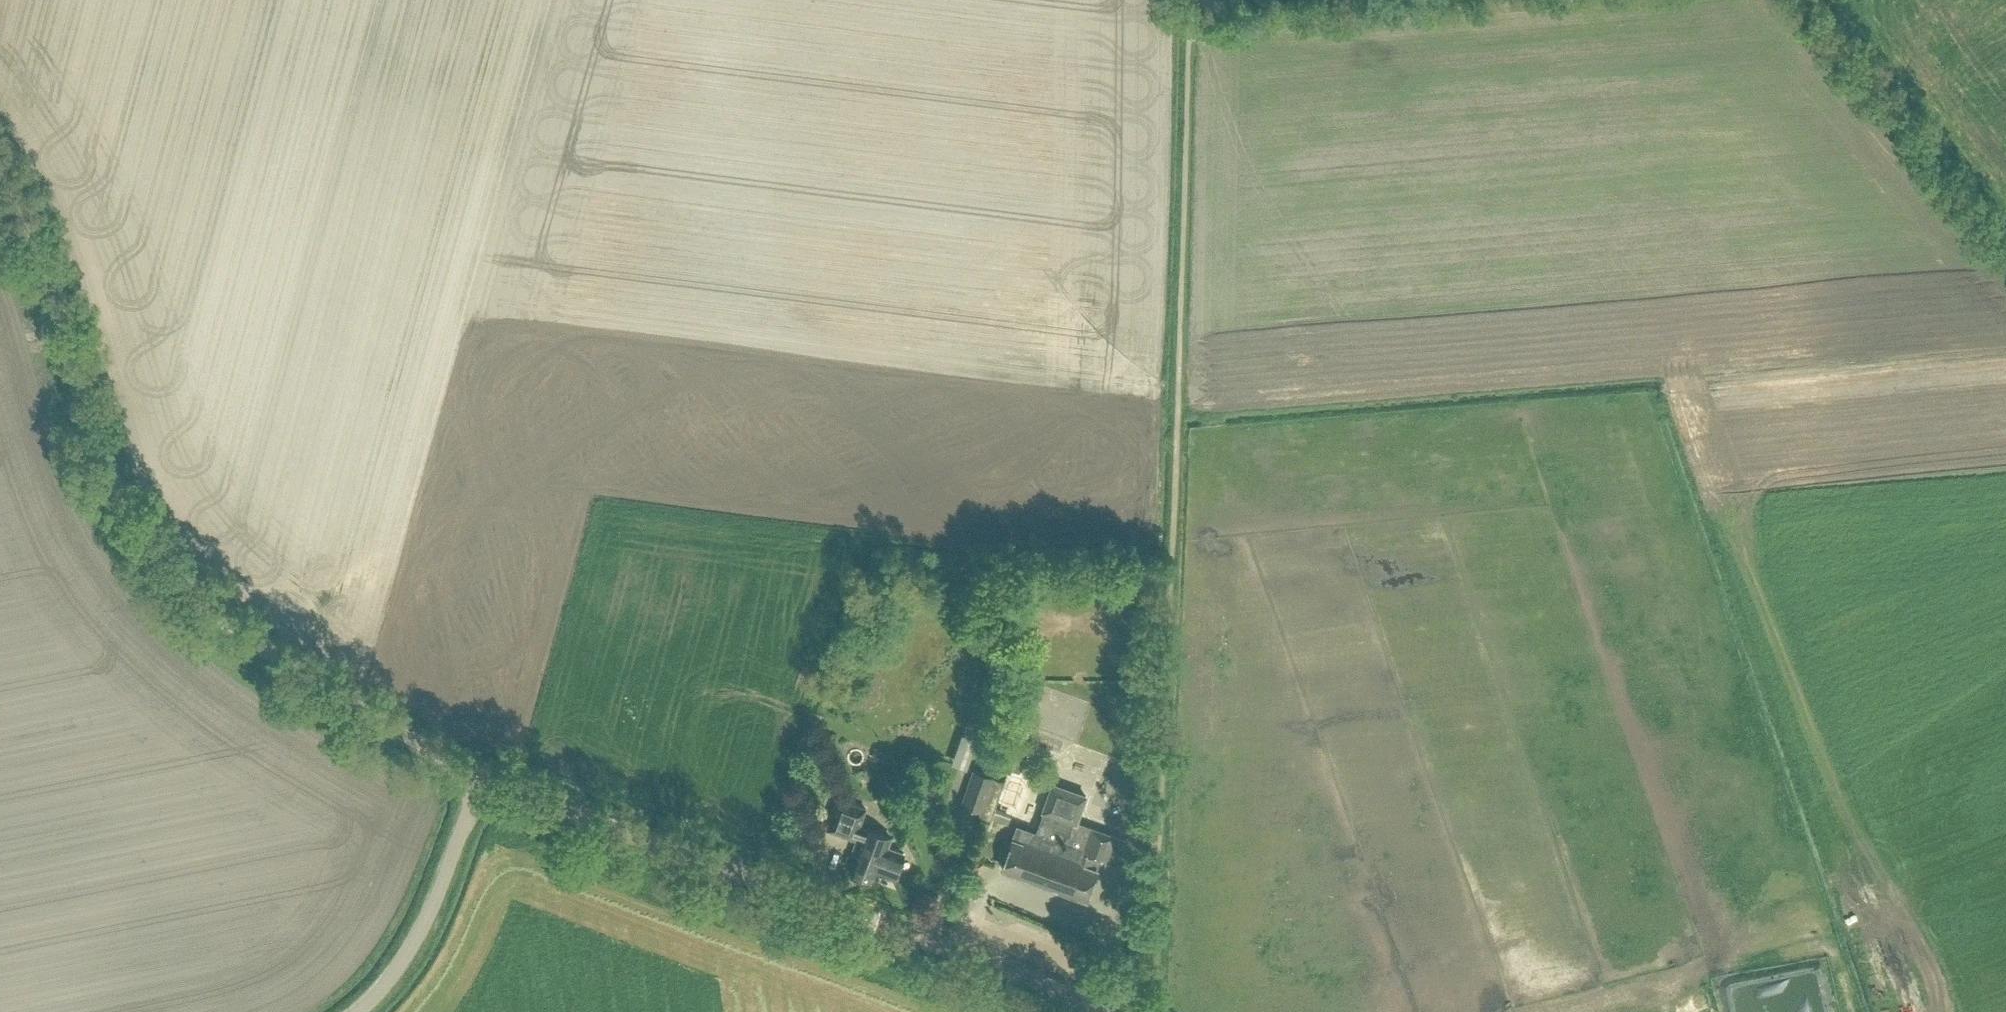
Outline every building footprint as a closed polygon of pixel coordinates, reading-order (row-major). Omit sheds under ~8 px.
[(901,773),(906,763),(895,758),(890,769),(901,773)] [(895,799),(903,775),(879,767),(871,792),(895,799)] [(990,819),(1003,779),(972,768),(961,803),(980,809),(978,815),(990,819)] [(1124,836),(1076,819),(1086,793),(1053,781),(1043,808),(1045,809),(1037,831),(1018,824),(1003,866),(1086,896),(1101,856),(1115,861),(1124,836)] [(894,875),(904,849),(888,843),(891,835),(864,825),(861,824),(867,806),(837,796),(825,828),(859,840),(849,866),(876,876),(878,869),(894,875)]
